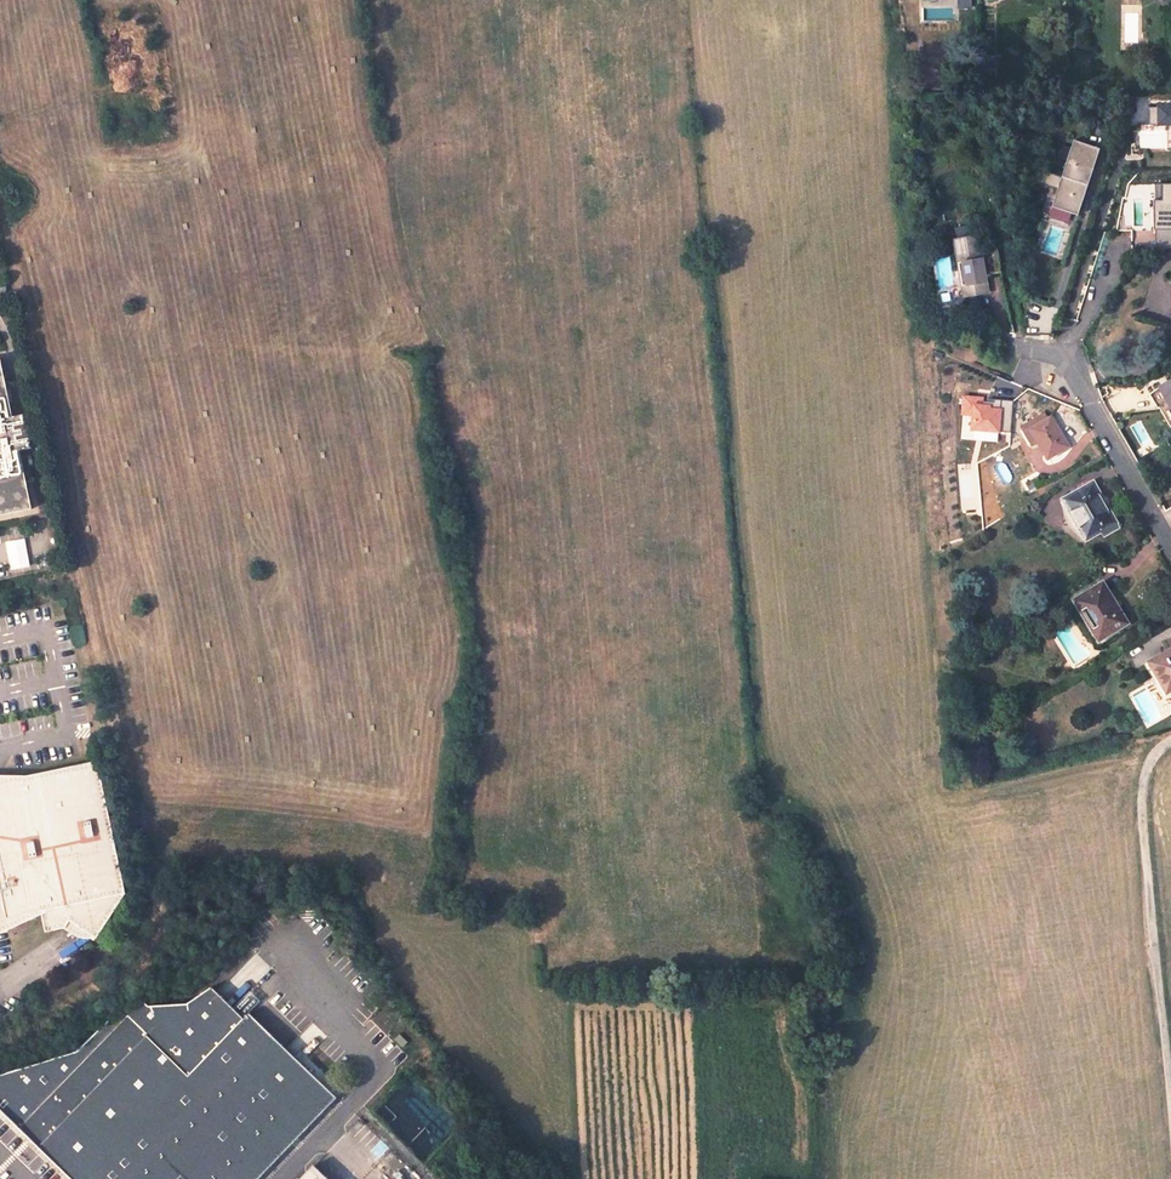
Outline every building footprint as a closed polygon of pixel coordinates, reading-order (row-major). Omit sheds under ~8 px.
[(1151,104),(1151,125),(1170,125),(1170,104),(1151,104)] [(1086,215),(1102,146),(1072,139),(1057,208),(1086,215)] [(1154,146),(1155,220),(1170,219),(1170,146),(1154,146)] [(972,236),(947,242),(960,297),(983,290),(978,269),(996,265),(992,247),(976,251),(972,236)] [(29,515),(17,458),(29,455),(22,421),(9,424),(0,381),(0,521),(29,515)] [(1162,387),(1170,403),(1170,382),(1162,387)] [(1014,426),(1016,403),(988,401),(989,396),(967,395),(965,416),(977,416),(976,430),(1007,432),(1007,426),(1014,426)] [(1048,418),(1027,431),(1045,459),(1065,447),(1048,418)] [(1090,483),(1060,502),(1068,515),(1070,513),(1086,537),(1113,521),(1090,483)] [(1126,622),(1101,582),(1074,599),(1081,610),(1083,609),(1101,638),(1126,622)] [(1148,660),(1165,685),(1170,681),(1170,645),(1148,660)] [(0,778),(0,908),(2,915),(36,910),(42,929),(60,923),(67,916),(94,933),(121,886),(89,757),(0,778)] [(23,1128),(42,1148),(76,1178),(81,1178),(136,1126),(242,1019),(218,994),(200,1006),(187,1009),(155,1007),(149,1003),(121,1010),(77,1053),(0,1081),(0,1106),(7,1113),(23,1128)] [(336,1095),(250,1011),(242,1019),(81,1178),(254,1178),(336,1095)] [(320,1159),(301,1178),(340,1178),(320,1159)]
